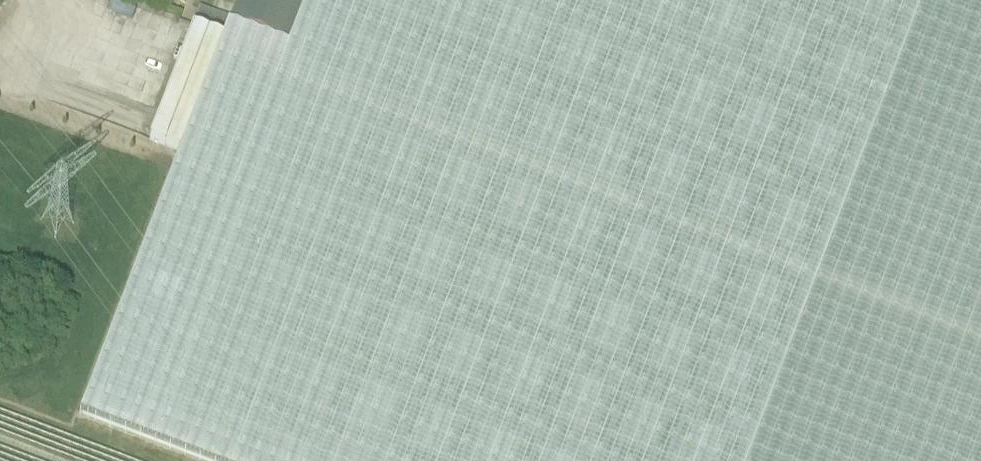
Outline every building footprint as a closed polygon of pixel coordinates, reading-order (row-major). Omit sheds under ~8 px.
[(231,22),(182,153),(174,172),(82,413),(208,460),(980,460),(980,0),(305,0),(288,44),(231,22)] [(232,19),(231,22),(288,44),(305,0),(239,0),(232,19)] [(231,22),(232,19),(200,7),(150,141),(182,153),(231,22)]
